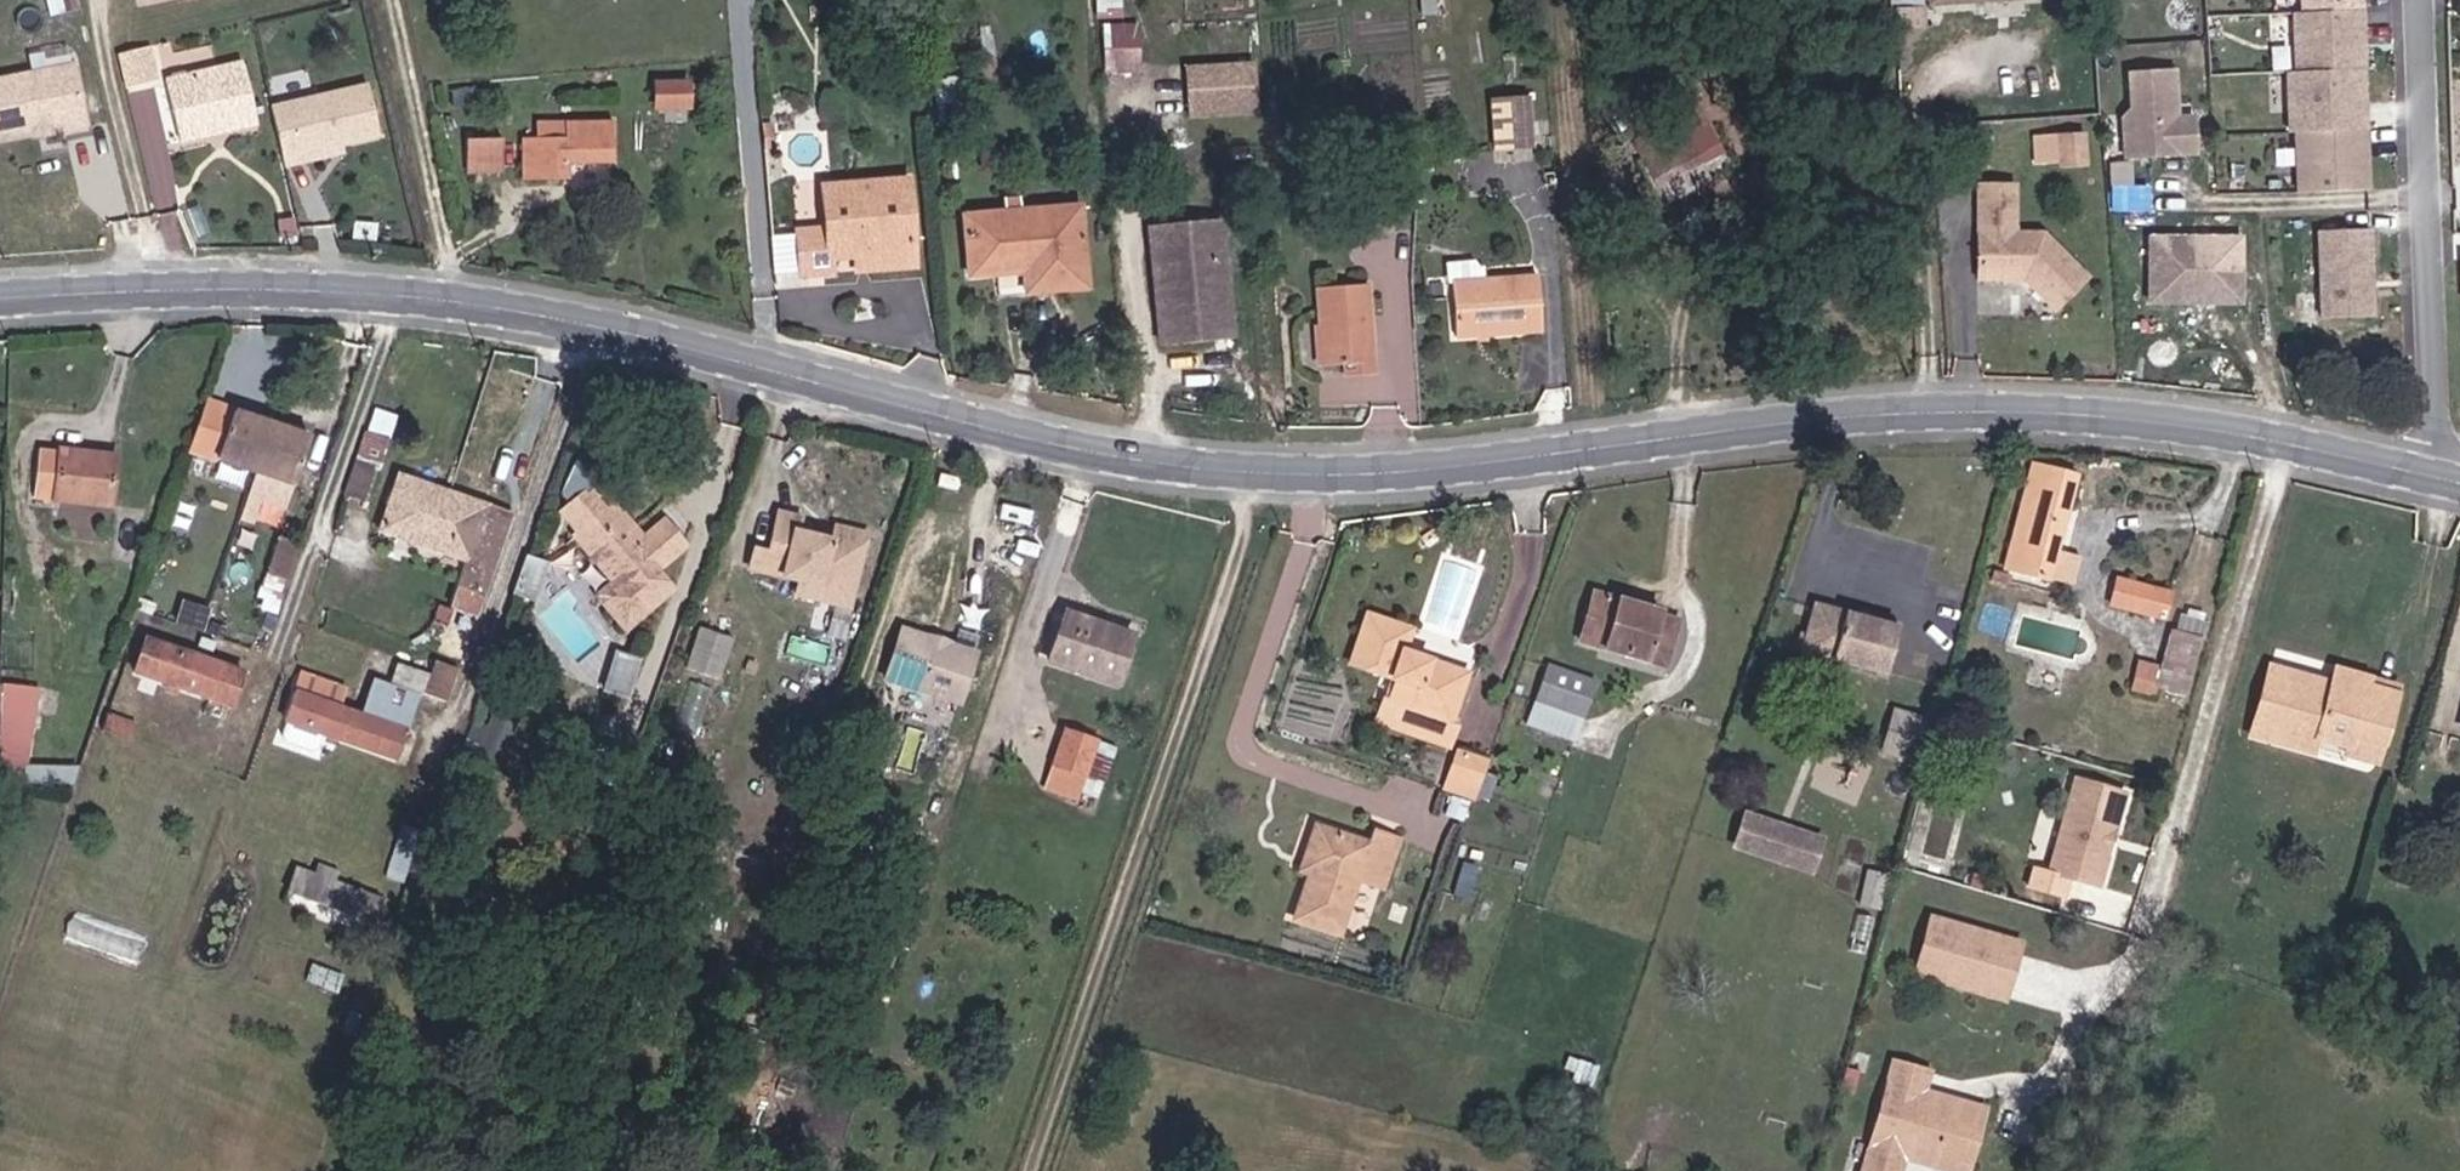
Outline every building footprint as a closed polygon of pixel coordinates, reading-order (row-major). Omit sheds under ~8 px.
[(2299,11),(2366,8),(2366,0),(2299,0),(2299,11)] [(2293,11),(2295,70),(2368,68),(2366,8),(2299,11),(2293,11)] [(144,50),(121,57),(128,85),(152,79),(144,50)] [(1258,57),(1186,57),(1186,112),(1259,112),(1258,57)] [(192,77),(167,83),(179,144),(205,139),(210,127),(222,125),(229,133),(257,128),(243,66),(217,71),(215,81),(199,83),(192,77)] [(2178,66),(2128,69),(2130,109),(2121,117),(2124,158),(2198,153),(2196,115),(2181,116),(2178,66)] [(2288,128),(2296,128),(2370,129),(2368,68),(2295,70),(2286,70),(2288,128)] [(691,75),(652,75),(652,106),(691,106),(691,75)] [(59,149),(42,86),(0,97),(0,157),(8,154),(11,149),(17,147),(23,150),(37,146),(39,154),(59,149)] [(271,113),(284,169),(305,165),(304,159),(379,143),(368,91),(271,113)] [(1490,101),(1491,146),(1532,145),(1531,101),(1490,101)] [(559,133),(513,134),(514,183),(559,182),(559,159),(599,157),(599,115),(559,115),(559,133)] [(2372,188),(2370,129),(2296,128),(2299,191),(2372,188)] [(503,170),(504,135),(465,134),(465,169),(503,170)] [(2079,148),(2051,150),(2053,181),(2081,180),(2079,148)] [(801,230),(802,271),(828,271),(828,256),(851,255),(910,253),(907,184),(824,187),(826,230),(801,230)] [(2008,194),(1968,193),(1970,288),(2002,288),(2001,280),(2047,316),(2075,282),(2036,246),(2022,245),(2016,248),(2009,243),(2008,194)] [(1039,261),(1043,294),(1085,289),(1077,215),(956,228),(960,269),(1039,261)] [(1353,226),(1354,248),(1367,247),(1367,226),(1353,226)] [(791,229),(772,232),(779,274),(797,270),(791,229)] [(2371,229),(2318,230),(2320,317),(2374,316),(2371,229)] [(1226,318),(1219,230),(1146,236),(1153,324),(1178,322),(1179,328),(1203,326),(1202,320),(1226,318)] [(2236,239),(2149,239),(2150,301),(2236,301),(2236,239)] [(852,270),(911,268),(910,253),(851,255),(852,270)] [(1020,296),(1043,294),(1039,261),(960,269),(962,289),(1019,283),(1020,296)] [(1530,280),(1440,286),(1444,341),(1534,335),(1530,280)] [(1339,369),(1366,367),(1360,287),(1312,291),(1318,371),(1339,369)] [(1229,347),(1226,318),(1202,320),(1203,326),(1179,328),(1178,322),(1153,324),(1155,352),(1229,347)] [(1368,386),(1366,367),(1339,369),(1341,388),(1368,386)] [(198,454),(261,478),(279,427),(217,404),(198,454)] [(279,427),(261,478),(290,489),(310,439),(279,427)] [(350,509),(374,446),(351,438),(327,501),(350,509)] [(492,563),(521,490),(410,449),(391,500),(476,529),(469,555),(492,563)] [(2069,546),(2091,472),(2045,463),(2024,533),(2069,546)] [(91,540),(94,493),(17,484),(14,526),(28,529),(28,534),(54,538),(91,540)] [(684,548),(666,524),(637,544),(594,486),(555,513),(571,539),(568,543),(602,592),(597,597),(619,628),(671,591),(657,569),(684,548)] [(798,598),(820,603),(823,585),(857,592),(867,548),(835,540),(834,545),(803,539),(805,521),(783,516),(774,557),(753,553),(749,571),(801,581),(798,598)] [(837,529),(835,540),(867,548),(870,538),(837,529)] [(270,569),(290,574),(300,541),(280,535),(270,569)] [(547,563),(529,557),(517,590),(536,597),(547,563)] [(2175,612),(2182,590),(2131,574),(2125,600),(2175,612)] [(823,585),(820,603),(853,610),(857,592),(823,585)] [(1671,629),(1673,618),(1601,597),(1586,648),(1675,674),(1687,634),(1671,629)] [(2203,629),(2206,610),(2184,606),(2181,625),(2203,629)] [(1887,686),(1901,637),(1818,612),(1802,661),(1887,686)] [(1405,653),(1412,627),(1372,614),(1355,663),(1396,676),(1390,697),(1384,696),(1376,718),(1451,743),(1458,726),(1447,721),(1464,673),(1405,653)] [(1115,690),(1131,643),(1072,620),(1055,666),(1115,690)] [(699,630),(680,621),(664,667),(683,673),(699,630)] [(529,676),(553,665),(537,630),(513,641),(529,676)] [(963,706),(981,657),(908,632),(890,681),(963,706)] [(237,700),(247,666),(149,635),(138,670),(237,700)] [(398,726),(409,698),(344,673),(352,653),(307,635),(288,682),(398,726)] [(2190,717),(2207,660),(2171,650),(2156,707),(2190,717)] [(622,695),(632,659),(611,652),(599,687),(622,695)] [(2351,740),(2374,672),(2343,664),(2338,683),(2278,667),(2260,734),(2319,750),(2323,734),(2351,740)] [(1540,671),(1531,699),(1584,717),(1593,688),(1540,671)] [(2380,673),(2374,672),(2351,740),(2367,744),(2364,756),(2389,762),(2403,698),(2377,693),(2380,673)] [(1584,717),(1531,699),(1523,723),(1577,739),(1584,717)] [(3,805),(26,727),(0,717),(0,805),(3,805)] [(1928,768),(1934,740),(1901,731),(1892,760),(1928,768)] [(2319,754),(2344,760),(2351,740),(2323,734),(2319,750),(2319,754)] [(1040,790),(1073,805),(1093,750),(1060,737),(1040,790)] [(2351,740),(2344,760),(2361,764),(2364,756),(2367,744),(2351,740)] [(1463,754),(1452,788),(1473,796),(1485,763),(1463,754)] [(2118,837),(2129,799),(2079,784),(2050,877),(2100,891),(2111,855),(2107,852),(2112,836),(2118,837)] [(1396,830),(1368,820),(1363,838),(1310,821),(1298,852),(1310,857),(1290,914),(1333,928),(1352,872),(1380,881),(1396,830)] [(1800,883),(1811,851),(1736,828),(1725,860),(1800,883)] [(367,919),(372,896),(291,864),(283,888),(327,903),(320,922),(339,930),(346,913),(367,919)] [(2023,949),(1934,925),(1919,978),(2007,1003),(2023,949)] [(1894,1063),(1864,1170),(1899,1170),(1904,1153),(1967,1170),(1984,1110),(1923,1093),(1929,1073),(1894,1063)]
